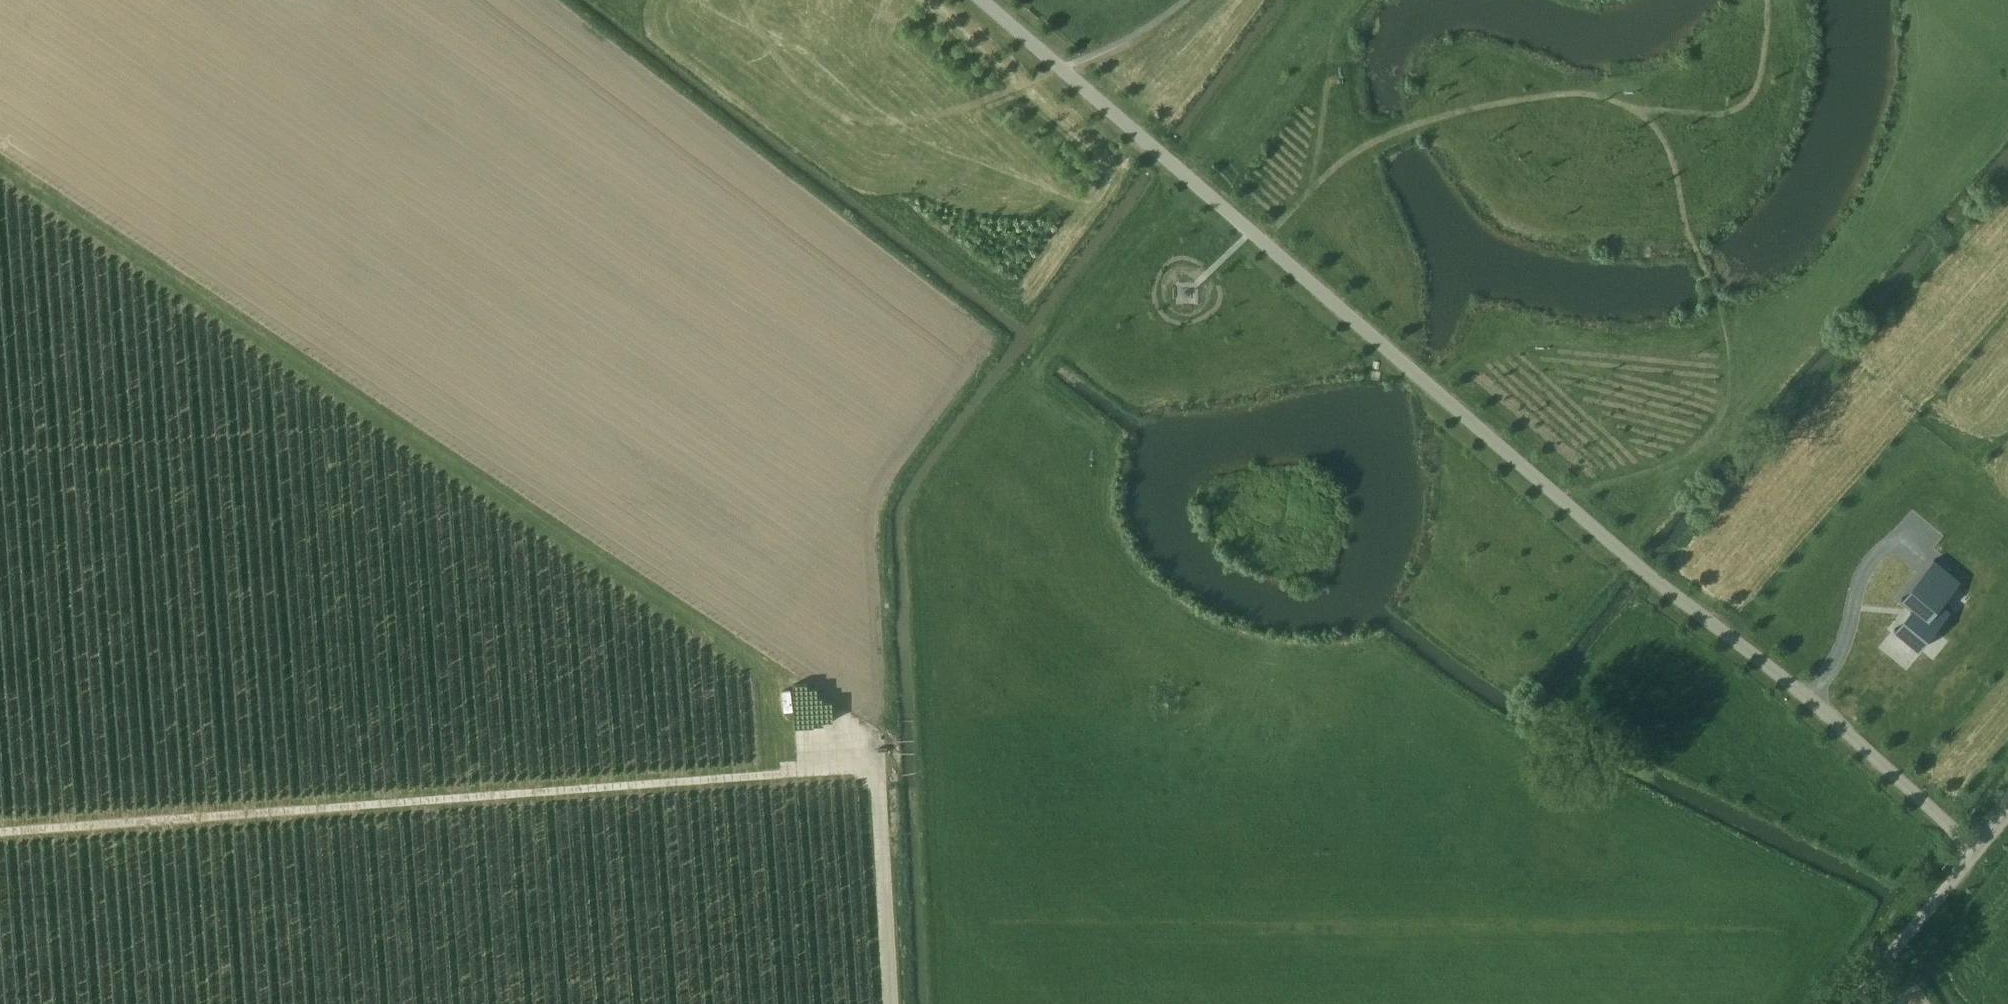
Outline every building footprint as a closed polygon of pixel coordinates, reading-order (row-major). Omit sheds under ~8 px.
[(1895,629),(1894,630),(1918,650),(1919,649),(1916,647),(1946,611),(1949,613),(1951,612),(1939,602),(1956,581),(1959,583),(1961,582),(1934,560),(1933,561),(1936,564),(1905,601),(1902,598),(1901,599),(1915,611),(1898,631),(1895,629)]
